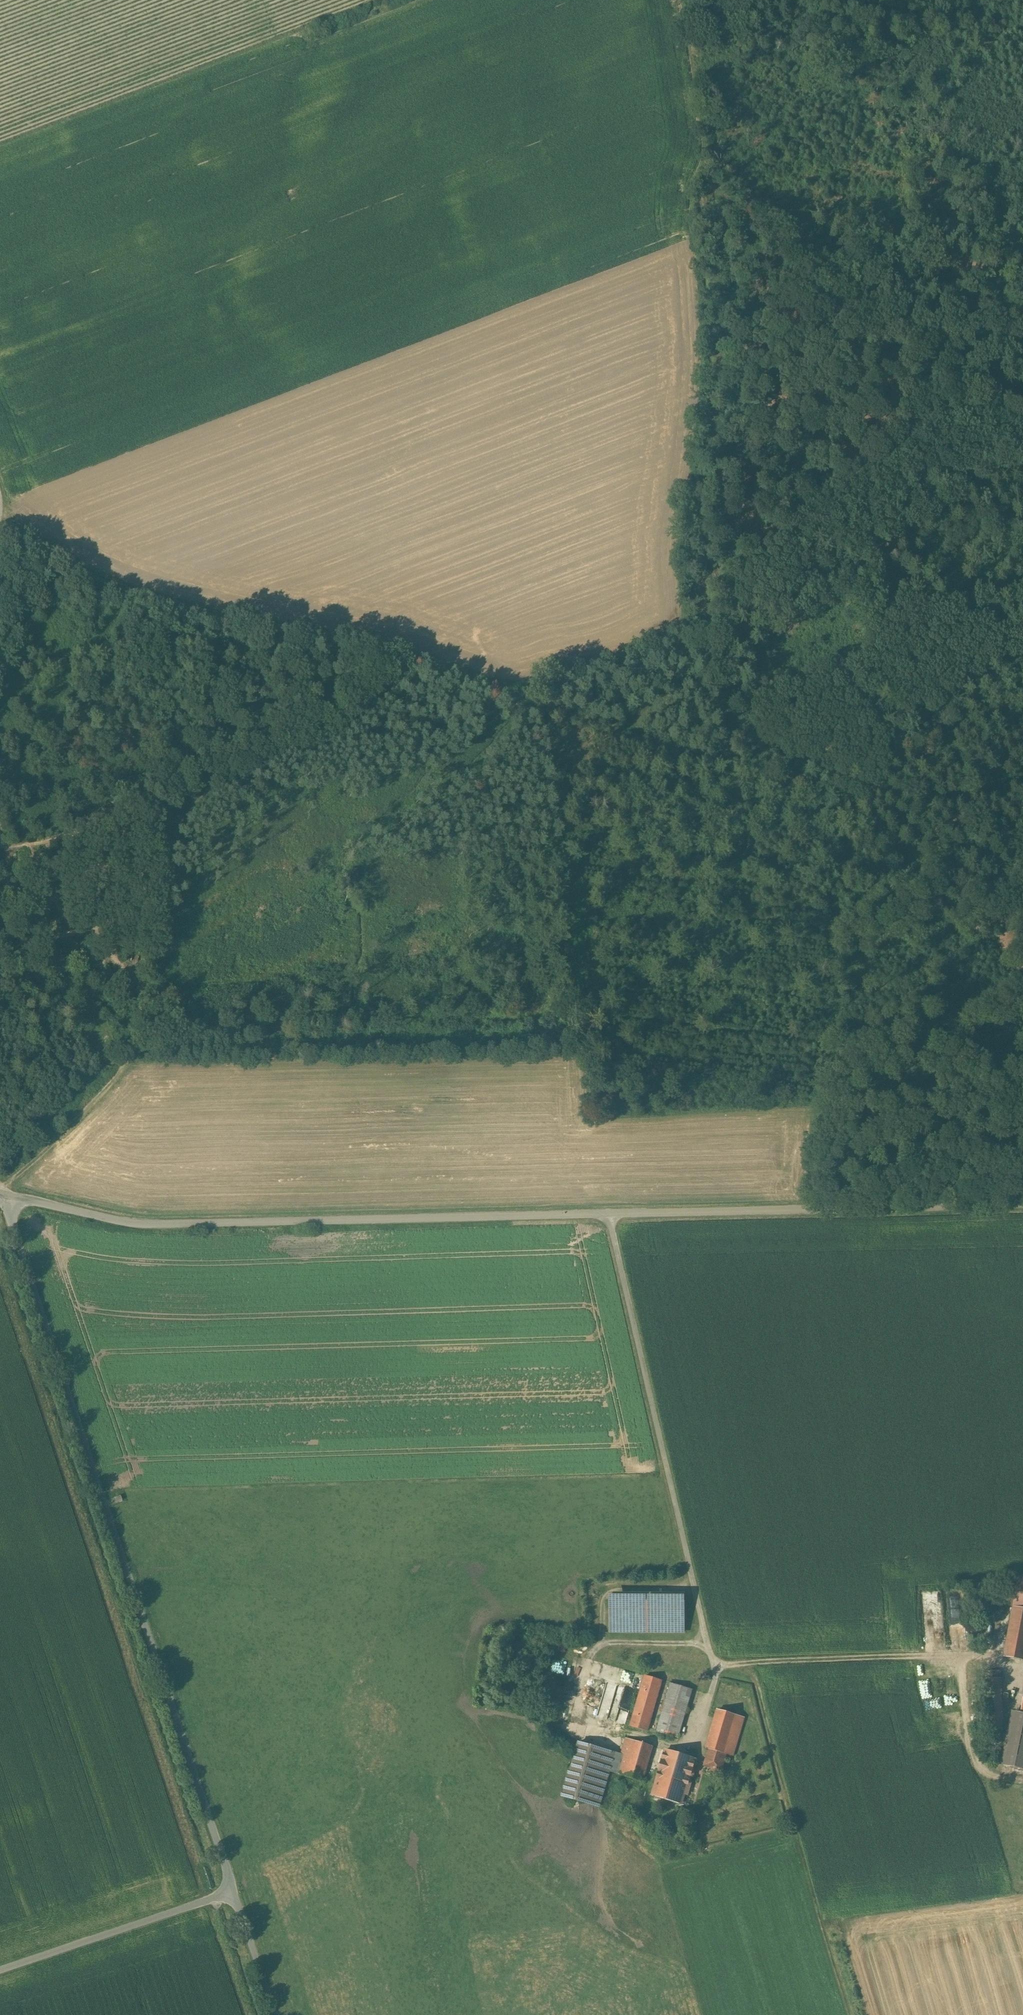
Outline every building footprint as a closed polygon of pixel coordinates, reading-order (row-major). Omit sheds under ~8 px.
[(1020,1578),(1004,1656),(1022,1660),(1022,1578),(1020,1578)] [(683,1597),(610,1596),(609,1633),(682,1633),(683,1597)] [(662,1679),(646,1675),(631,1726),(646,1730),(662,1679)] [(602,1701),(600,1705),(611,1708),(617,1684),(595,1678),(589,1697),(602,1701)] [(691,1688),(672,1682),(655,1731),(677,1737),(691,1688)] [(1021,1713),(1013,1711),(1002,1764),(1022,1768),(1022,1701),(1021,1713)] [(744,1717),(718,1709),(706,1748),(710,1749),(705,1762),(721,1767),(726,1754),(732,1756),(744,1717)] [(645,1769),(658,1773),(660,1765),(647,1761),(653,1745),(635,1741),(624,1775),(642,1780),(645,1769)] [(614,1752),(579,1742),(563,1797),(599,1806),(614,1752)] [(665,1750),(660,1765),(658,1773),(652,1792),(682,1801),(695,1759),(665,1750)]
